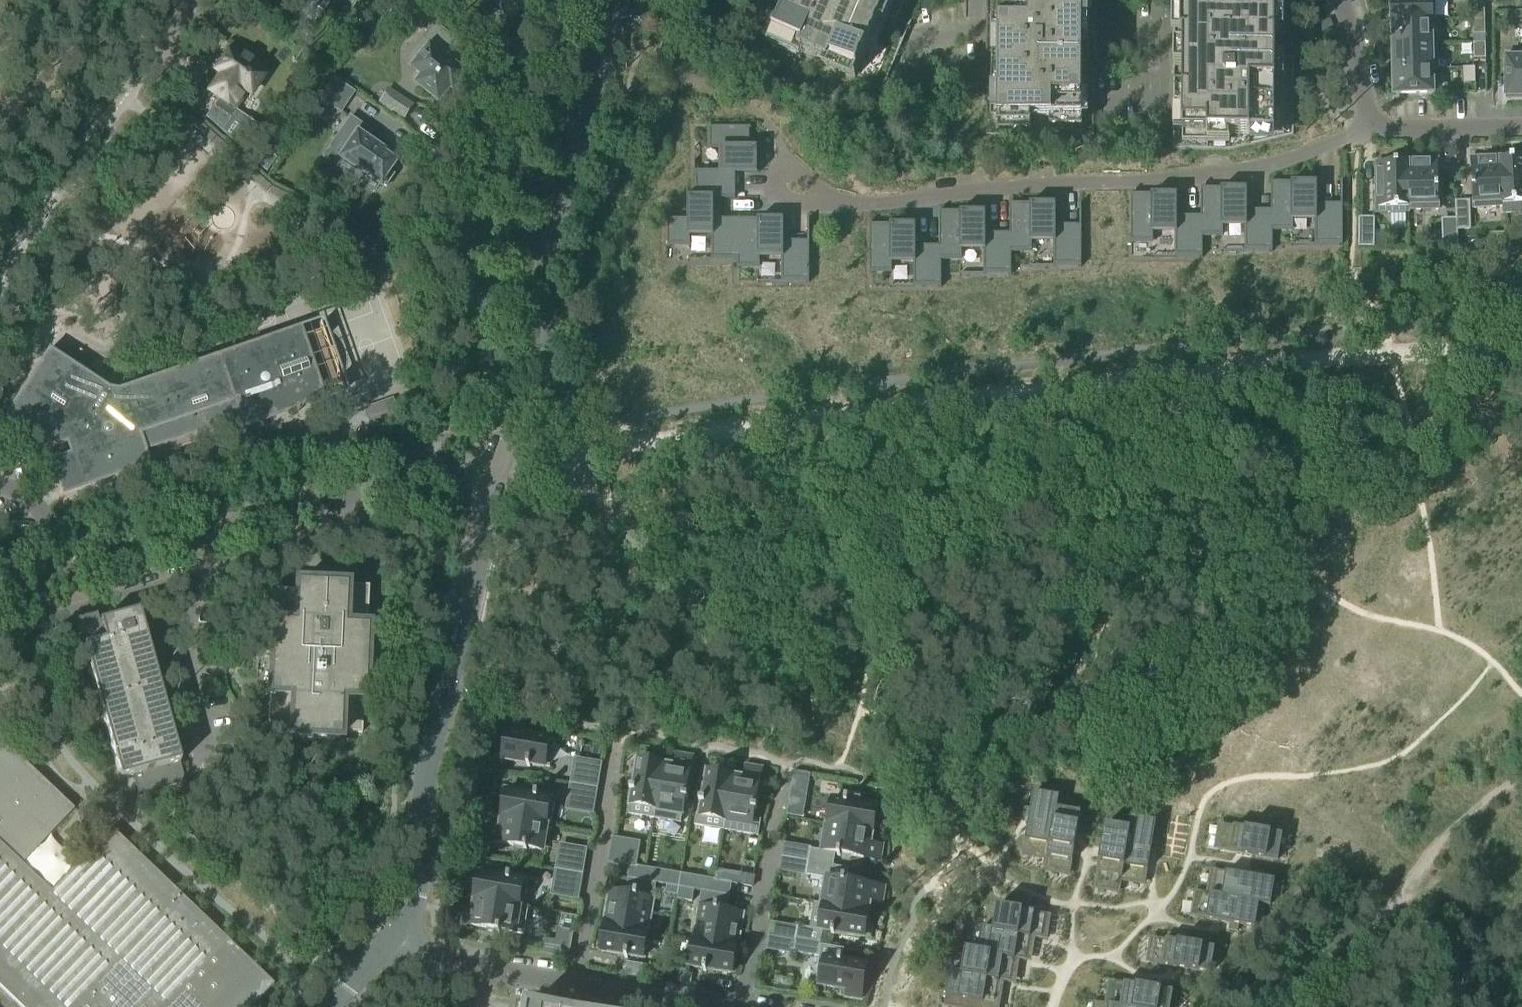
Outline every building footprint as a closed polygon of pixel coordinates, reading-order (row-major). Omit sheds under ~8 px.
[(305,18),(314,4),(318,7),(321,2),(325,5),(329,0),(279,0),(305,18)] [(512,24),(533,6),(527,0),(491,0),(512,24)] [(876,88),(896,42),(915,0),(783,0),(766,38),(876,88)] [(1095,0),(986,0),(986,33),(986,135),(1094,136),(1094,100),(1095,33),(1095,0)] [(1174,151),(1231,151),(1294,136),(1294,56),(1275,56),(1275,1),(1242,1),(1243,0),(1174,0),(1174,151)] [(1393,22),(1433,21),(1433,0),(1391,0),(1391,22),(1393,22)] [(1485,4),(1473,4),(1473,20),(1485,20),(1485,4)] [(1330,18),(1318,23),(1322,33),(1334,29),(1330,18)] [(1485,20),(1473,20),(1473,36),(1485,35),(1485,20)] [(1391,31),(1391,46),(1431,46),(1431,44),(1431,29),(1436,29),(1436,21),(1433,21),(1393,22),(1393,23),(1393,31),(1391,31)] [(454,90),(467,74),(464,72),(456,65),(462,57),(456,52),(462,44),(435,23),(422,38),(430,45),(412,68),(422,76),(416,83),(440,102),(451,88),(454,90)] [(1485,44),(1474,44),(1474,60),(1486,60),(1485,44)] [(1431,46),(1391,46),(1391,61),(1394,61),(1394,70),(1431,70),(1436,70),(1436,46),(1431,46)] [(205,118),(227,138),(237,122),(229,116),(245,93),(249,97),(266,72),(232,48),(215,72),(220,76),(218,79),(216,77),(208,88),(210,90),(208,93),(218,100),(205,118)] [(1508,55),(1507,100),(1521,100),(1521,56),(1508,55)] [(1475,68),(1463,68),(1464,84),(1475,84),(1475,68)] [(1431,70),(1394,70),(1394,79),(1392,79),(1392,94),(1432,94),(1431,70)] [(339,116),(352,96),(332,83),(319,103),(339,116)] [(385,89),(377,100),(404,119),(412,108),(385,89)] [(385,188),(394,175),(390,173),(396,163),(364,142),(370,133),(349,119),(343,128),(340,133),(352,141),(339,161),(380,188),(381,186),(385,188)] [(695,172),(694,198),(713,198),(713,200),(736,200),(736,173),(759,173),(759,171),(758,171),(758,148),(750,148),(750,130),(751,130),(751,128),(708,128),(708,130),(710,130),(710,149),(722,149),(722,172),(716,172),(695,172)] [(1491,161),(1491,158),(1471,159),(1474,212),(1504,210),(1501,160),(1491,161)] [(1521,217),(1521,159),(1501,160),(1504,210),(1504,218),(1521,217)] [(1417,164),(1406,164),(1407,212),(1438,211),(1437,161),(1417,161),(1417,164)] [(1406,164),(1376,165),(1377,216),(1405,215),(1405,212),(1407,212),(1406,164)] [(1343,205),(1343,183),(1340,183),(1340,205),(1316,205),(1316,181),(1314,181),(1314,183),(1273,183),(1273,181),(1271,181),(1271,211),(1271,221),(1273,221),(1273,230),(1292,230),(1292,219),(1315,219),(1315,225),(1315,246),(1343,246),(1343,207),(1344,207),(1344,205),(1343,205)] [(1273,230),(1273,221),(1271,221),(1271,211),(1246,211),(1247,187),(1244,187),(1244,189),(1203,189),(1203,187),(1201,187),(1201,217),(1201,226),(1203,226),(1203,236),(1222,236),(1222,225),(1245,225),(1245,231),(1245,252),(1273,252),(1273,246),(1273,230)] [(1203,236),(1203,226),(1201,226),(1201,217),(1176,217),(1176,193),(1174,193),(1174,195),(1133,195),(1133,193),(1131,193),(1131,245),(1133,245),(1133,243),(1152,243),(1152,231),(1175,231),(1175,237),(1175,258),(1203,258),(1203,252),(1203,236)] [(668,220),(668,248),(689,248),(689,240),(712,240),(712,261),(737,261),(737,269),(738,269),(739,219),(737,219),(737,220),(714,220),(713,200),(713,198),(694,198),(688,198),(688,220),(668,220)] [(1470,201),(1455,202),(1456,232),(1471,231),(1470,201)] [(1082,226),(1082,204),(1079,204),(1079,226),(1055,226),(1055,203),(1053,202),(1053,204),(1012,204),(1012,202),(1010,202),(1010,234),(1010,243),(1011,243),(1011,252),(1031,252),(1031,240),(1054,240),(1054,246),(1054,268),(1082,268),(1082,228),(1083,229),(1083,226),(1082,226)] [(1010,243),(1010,234),(985,234),(985,210),(983,210),(983,212),(942,212),(942,210),(940,210),(940,247),(940,253),(941,253),(941,260),(961,259),(961,248),(984,248),(984,254),(984,275),(1012,275),(1012,268),(1011,252),(1011,243),(1010,243)] [(739,219),(738,269),(739,269),(739,267),(759,267),(759,256),(782,256),(782,262),(781,283),(810,283),(810,244),(811,244),(811,242),(810,242),(810,220),(807,220),(807,241),(783,241),(783,218),(780,218),(780,220),(740,220),(740,219),(739,219)] [(1361,220),(1361,248),(1373,248),(1373,220),(1361,220)] [(1456,221),(1440,221),(1441,251),(1457,250),(1456,221)] [(872,223),(870,223),(870,274),(872,274),(872,272),(891,272),(891,261),(914,261),(914,267),(914,288),(942,288),(941,276),(941,260),(941,253),(940,253),(940,247),(915,247),(915,223),(913,223),(913,225),(872,225),(872,223)] [(49,467),(59,495),(149,464),(148,463),(146,464),(145,462),(157,458),(162,461),(168,462),(174,460),(179,455),(181,449),(278,416),(278,414),(274,416),(272,409),(283,405),(284,407),(340,389),(342,396),(344,396),(338,380),(335,380),(336,374),(336,368),(335,362),(333,356),(330,350),(327,346),(322,342),(323,340),(324,340),(320,327),(318,328),(321,335),(265,353),(265,354),(254,357),(252,351),(255,349),(255,348),(118,396),(106,394),(46,354),(45,355),(48,357),(43,366),(38,369),(34,372),(30,375),(27,379),(32,382),(30,385),(28,383),(25,388),(27,390),(25,392),(21,389),(19,393),(17,398),(16,403),(15,408),(9,417),(6,414),(5,416),(54,448),(59,448),(72,444),(75,454),(51,462),(49,467)] [(391,424),(383,402),(365,409),(372,431),(391,424)] [(360,734),(367,585),(295,582),(295,588),(271,587),(266,718),(289,719),(288,738),(337,740),(337,733),(360,734)] [(137,795),(184,782),(137,613),(102,622),(108,645),(83,652),(118,780),(132,776),(137,795)] [(523,729),(509,726),(506,745),(502,744),(500,755),(504,756),(503,761),(528,765),(527,768),(530,768),(530,766),(550,769),(555,741),(522,736),(523,729)] [(273,986),(110,829),(50,893),(28,872),(21,865),(73,810),(0,740),(0,989),(19,1006),(253,1006),(273,986)] [(664,768),(655,820),(681,824),(685,800),(688,801),(688,798),(686,797),(692,759),(677,756),(675,770),(664,768)] [(655,820),(664,768),(664,766),(638,761),(633,790),(631,790),(630,793),(633,793),(629,815),(655,820)] [(733,780),(724,832),(759,837),(761,821),(753,820),(754,812),(757,813),(758,810),(755,809),(761,771),(747,768),(744,781),(733,780)] [(572,784),(596,788),(598,777),(574,772),(572,784)] [(733,777),(707,773),(702,802),(700,802),(699,805),(702,805),(700,816),(696,815),(694,827),(724,832),(733,780),(733,777)] [(594,800),(596,788),(572,784),(570,796),(594,800)] [(502,818),(504,818),(546,826),(551,826),(556,800),(538,797),(539,795),(536,794),(535,797),(506,792),(502,818)] [(1025,809),(1023,818),(1030,819),(1024,854),(1048,858),(1056,810),(1058,797),(1034,793),(1031,810),(1025,809)] [(792,797),(788,816),(800,819),(804,799),(792,797)] [(827,825),(871,833),(875,807),(831,800),(827,825)] [(1048,858),(1046,870),(1070,874),(1076,837),(1083,838),(1085,829),(1078,828),(1080,814),(1056,810),(1048,858)] [(542,852),(546,826),(504,818),(502,830),(489,827),(486,842),(525,849),(524,851),(527,852),(528,849),(542,852)] [(1130,830),(1121,878),(1146,882),(1156,822),(1132,818),(1130,830)] [(1222,825),(1218,851),(1278,861),(1282,836),(1222,825)] [(811,850),(809,863),(833,867),(836,855),(838,855),(837,858),(840,858),(841,855),(879,862),(882,847),(868,845),(870,834),(828,826),(824,852),(811,850)] [(1096,839),(1095,848),(1101,849),(1095,886),(1119,890),(1121,878),(1130,830),(1105,826),(1103,840),(1096,839)] [(634,868),(636,857),(612,853),(610,864),(634,868)] [(559,859),(557,871),(581,875),(584,863),(559,859)] [(809,863),(807,876),(823,879),(819,905),(866,913),(868,901),(881,904),(884,889),(846,882),(848,870),(833,867),(809,863)] [(557,871),(555,883),(579,887),(581,875),(557,871)] [(1215,872),(1211,896),(1259,904),(1271,906),(1275,882),(1261,879),(1262,873),(1253,871),(1252,878),(1215,872)] [(656,872),(654,884),(679,888),(680,876),(656,872)] [(752,876),(742,874),(740,886),(750,888),(752,876)] [(474,901),(477,901),(524,907),(528,883),(511,880),(511,878),(508,877),(508,880),(479,875),(474,901)] [(680,876),(679,888),(703,892),(705,880),(680,876)] [(667,886),(666,894),(677,896),(679,888),(667,886)] [(694,891),(679,888),(677,900),(692,902),(694,891)] [(635,896),(610,891),(609,899),(611,899),(610,907),(606,906),(604,918),(606,918),(605,927),(647,934),(653,899),(638,896),(638,894),(635,893),(635,896)] [(1199,894),(1195,918),(1255,928),(1259,904),(1211,896),(1199,894)] [(529,908),(524,907),(477,901),(475,912),(461,910),(459,925),(497,931),(497,934),(500,935),(500,932),(524,936),(529,908)] [(798,927),(796,942),(820,946),(823,932),(832,934),(832,936),(835,937),(835,934),(864,939),(868,913),(866,913),(819,905),(814,904),(810,929),(798,927)] [(376,915),(365,906),(359,915),(370,923),(376,915)] [(715,909),(700,907),(694,942),(736,949),(737,941),(740,941),(742,929),(738,929),(740,921),(742,921),(743,914),(718,910),(719,907),(716,907),(715,909)] [(998,907),(994,931),(1042,939),(1044,927),(1049,928),(1051,916),(998,907)] [(572,933),(578,917),(562,915),(559,931),(572,933)] [(628,957),(643,960),(647,934),(605,927),(601,953),(625,957),(625,959),(628,960),(628,957)] [(982,929),(978,953),(1026,961),(1028,948),(1034,949),(1035,939),(1042,940),(1042,939),(994,931),(982,929)] [(1154,940),(1151,964),(1211,974),(1214,950),(1176,943),(1177,936),(1168,935),(1167,942),(1154,940)] [(544,942),(542,953),(568,957),(570,946),(544,942)] [(707,971),(732,975),(736,949),(694,942),(689,968),(704,970),(704,973),(707,973),(707,971)] [(796,942),(794,954),(820,958),(815,986),(847,992),(846,999),(861,1001),(864,982),(868,983),(870,972),(866,971),(867,966),(842,962),(844,950),(820,946),(796,942)] [(967,951),(963,974),(1010,982),(1012,970),(1018,971),(1020,961),(1026,962),(1026,961),(978,953),(967,951)] [(642,967),(627,964),(625,975),(640,977),(642,967)] [(950,972),(946,997),(958,999),(970,1001),(982,1003),(995,1005),(997,992),(1002,993),(1004,983),(1010,984),(1010,982),(963,974),(962,974),(950,972)] [(680,975),(678,985),(686,987),(688,976),(680,975)] [(1109,1006),(1170,1006),(1173,993),(1158,991),(1160,984),(1151,982),(1149,989),(1113,983),(1109,1006)] [(945,1006),(957,1006),(958,999),(946,997),(945,1006)] [(957,1006),(969,1006),(970,1001),(958,999),(957,1006)]
